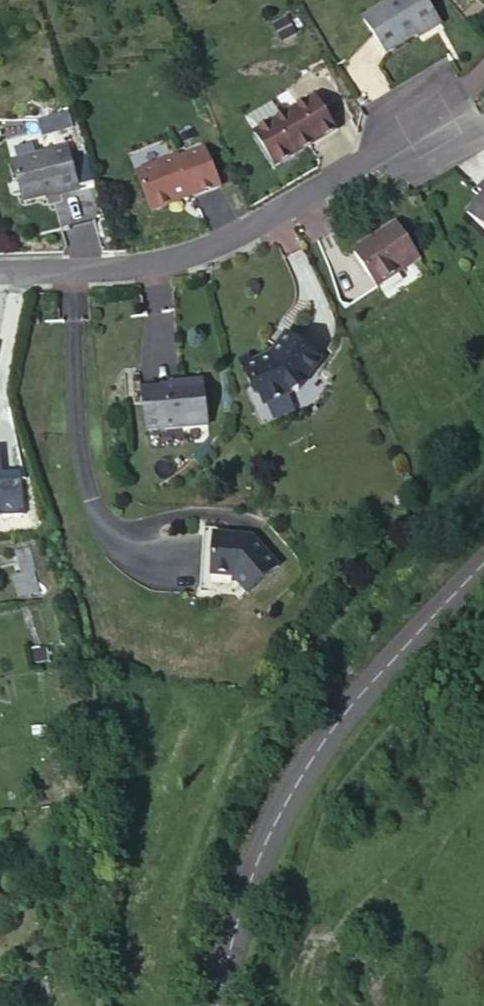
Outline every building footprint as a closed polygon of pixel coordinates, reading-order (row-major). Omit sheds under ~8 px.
[(425,0),(391,0),(363,18),(386,53),(417,34),(419,37),(440,24),(425,0)] [(335,131),(314,96),(282,116),(273,101),(248,116),(257,132),(255,133),(276,167),(335,131)] [(37,116),(41,133),(71,126),(67,109),(37,116)] [(60,194),(79,189),(67,145),(12,160),(24,201),(60,191),(60,194)] [(219,184),(205,150),(180,161),(179,157),(137,175),(153,213),(176,203),(175,200),(193,193),(194,195),(219,184)] [(467,215),(483,230),(483,196),(467,215)] [(377,285),(418,257),(396,224),(354,252),(377,285)] [(274,354),(242,368),(249,383),(255,386),(263,405),(298,391),(319,360),(286,334),(280,342),(282,344),(274,354)] [(248,356),(238,359),(242,368),(251,363),(248,356)] [(179,387),(143,391),(147,431),(207,424),(202,381),(178,384),(179,387)] [(242,542),(242,535),(213,533),(211,576),(232,577),(247,593),(278,565),(254,538),(249,542),(242,542)] [(36,592),(31,562),(14,565),(20,595),(36,592)]
